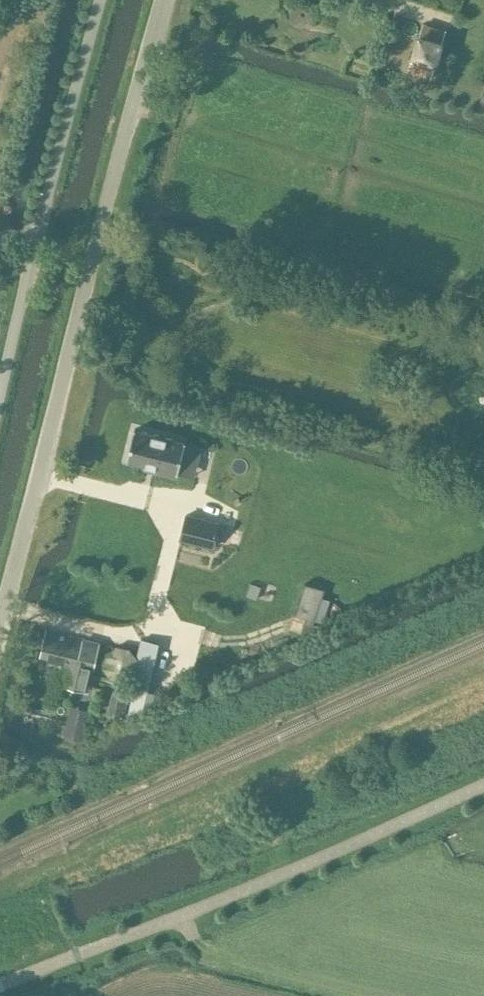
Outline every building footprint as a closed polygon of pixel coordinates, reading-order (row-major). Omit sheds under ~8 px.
[(417,32),(409,60),(411,61),(408,71),(432,78),(435,67),(437,68),(445,41),(443,40),(446,29),(423,22),(420,33),(417,32)] [(153,471),(176,477),(185,441),(135,428),(127,460),(154,467),(153,471)] [(199,480),(206,445),(194,443),(187,478),(199,480)] [(186,515),(180,538),(214,547),(220,523),(186,515)] [(250,583),(246,594),(257,598),(262,587),(250,583)] [(305,625),(313,627),(325,589),(305,583),(296,613),(307,616),(305,625)] [(41,655),(67,662),(62,684),(87,690),(99,644),(48,631),(41,655)] [(142,639),(131,688),(148,692),(159,643),(142,639)] [(104,666),(103,672),(107,679),(128,685),(131,673),(136,654),(109,647),(104,666)] [(114,692),(111,701),(126,705),(128,695),(114,692)] [(63,736),(82,741),(90,711),(71,706),(63,736)]
